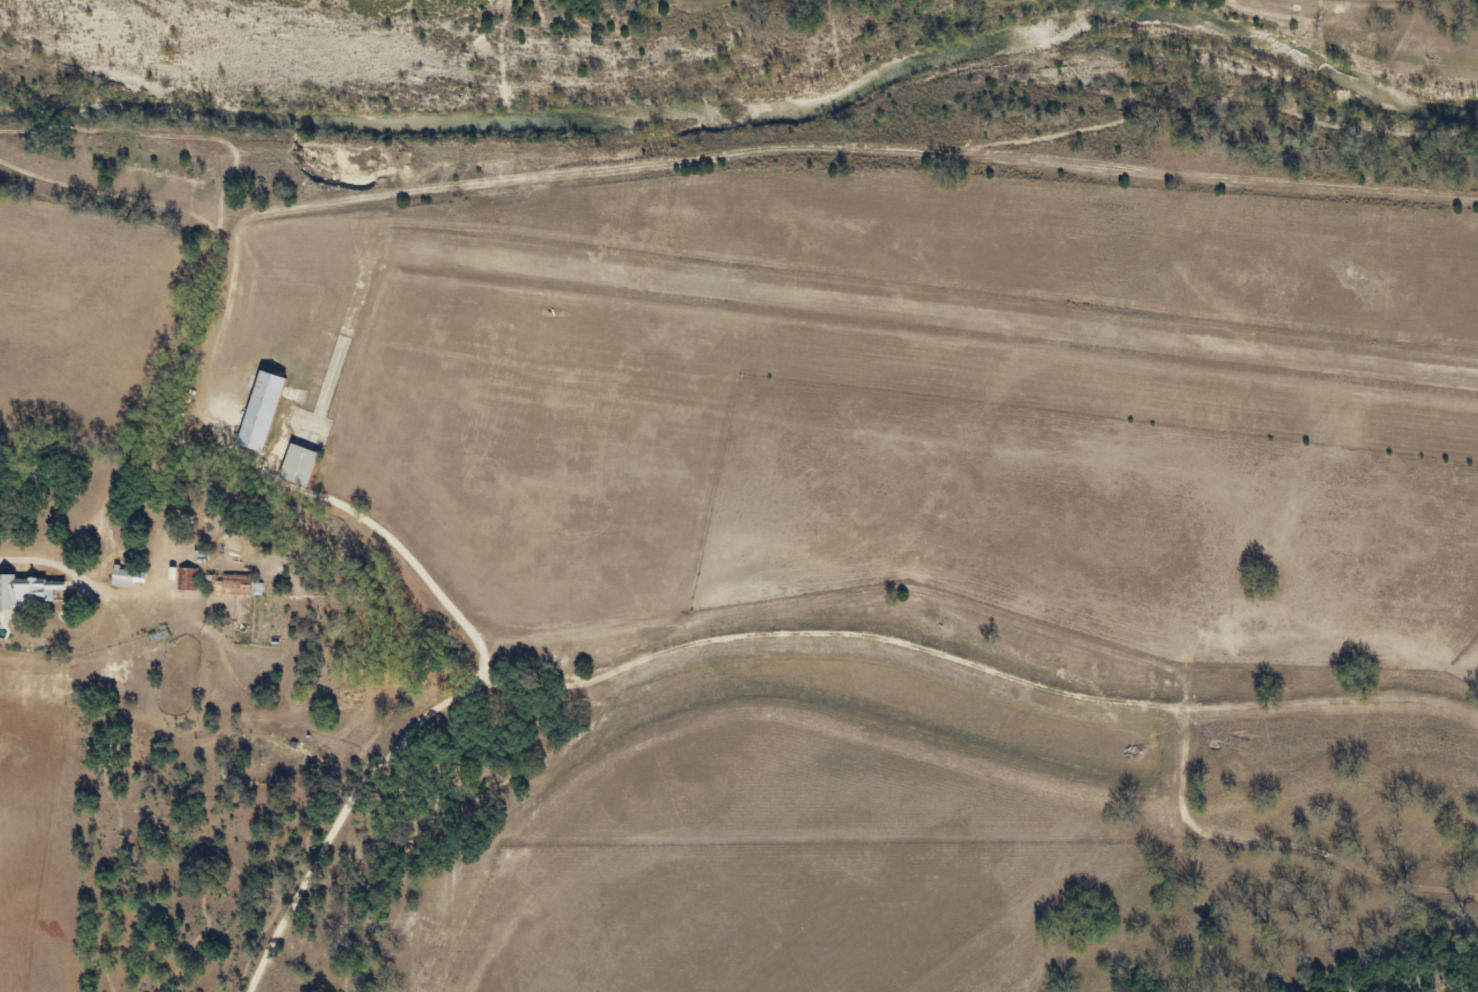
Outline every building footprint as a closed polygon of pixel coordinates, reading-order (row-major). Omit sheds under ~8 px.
[(307,418),(292,415),(284,447),(315,455),(324,424),(320,423),(341,343),(328,340),(307,418)] [(268,451),(289,378),(267,369),(243,441),(268,451)] [(313,486),(323,455),(294,444),(282,474),(313,486)] [(170,594),(179,594),(179,573),(170,573),(170,594)] [(105,591),(125,591),(126,575),(105,574),(105,591)] [(22,606),(46,605),(45,588),(39,588),(38,582),(7,583),(7,578),(0,578),(0,613),(22,612),(22,606)] [(243,588),(215,588),(215,598),(243,598),(243,588)]
